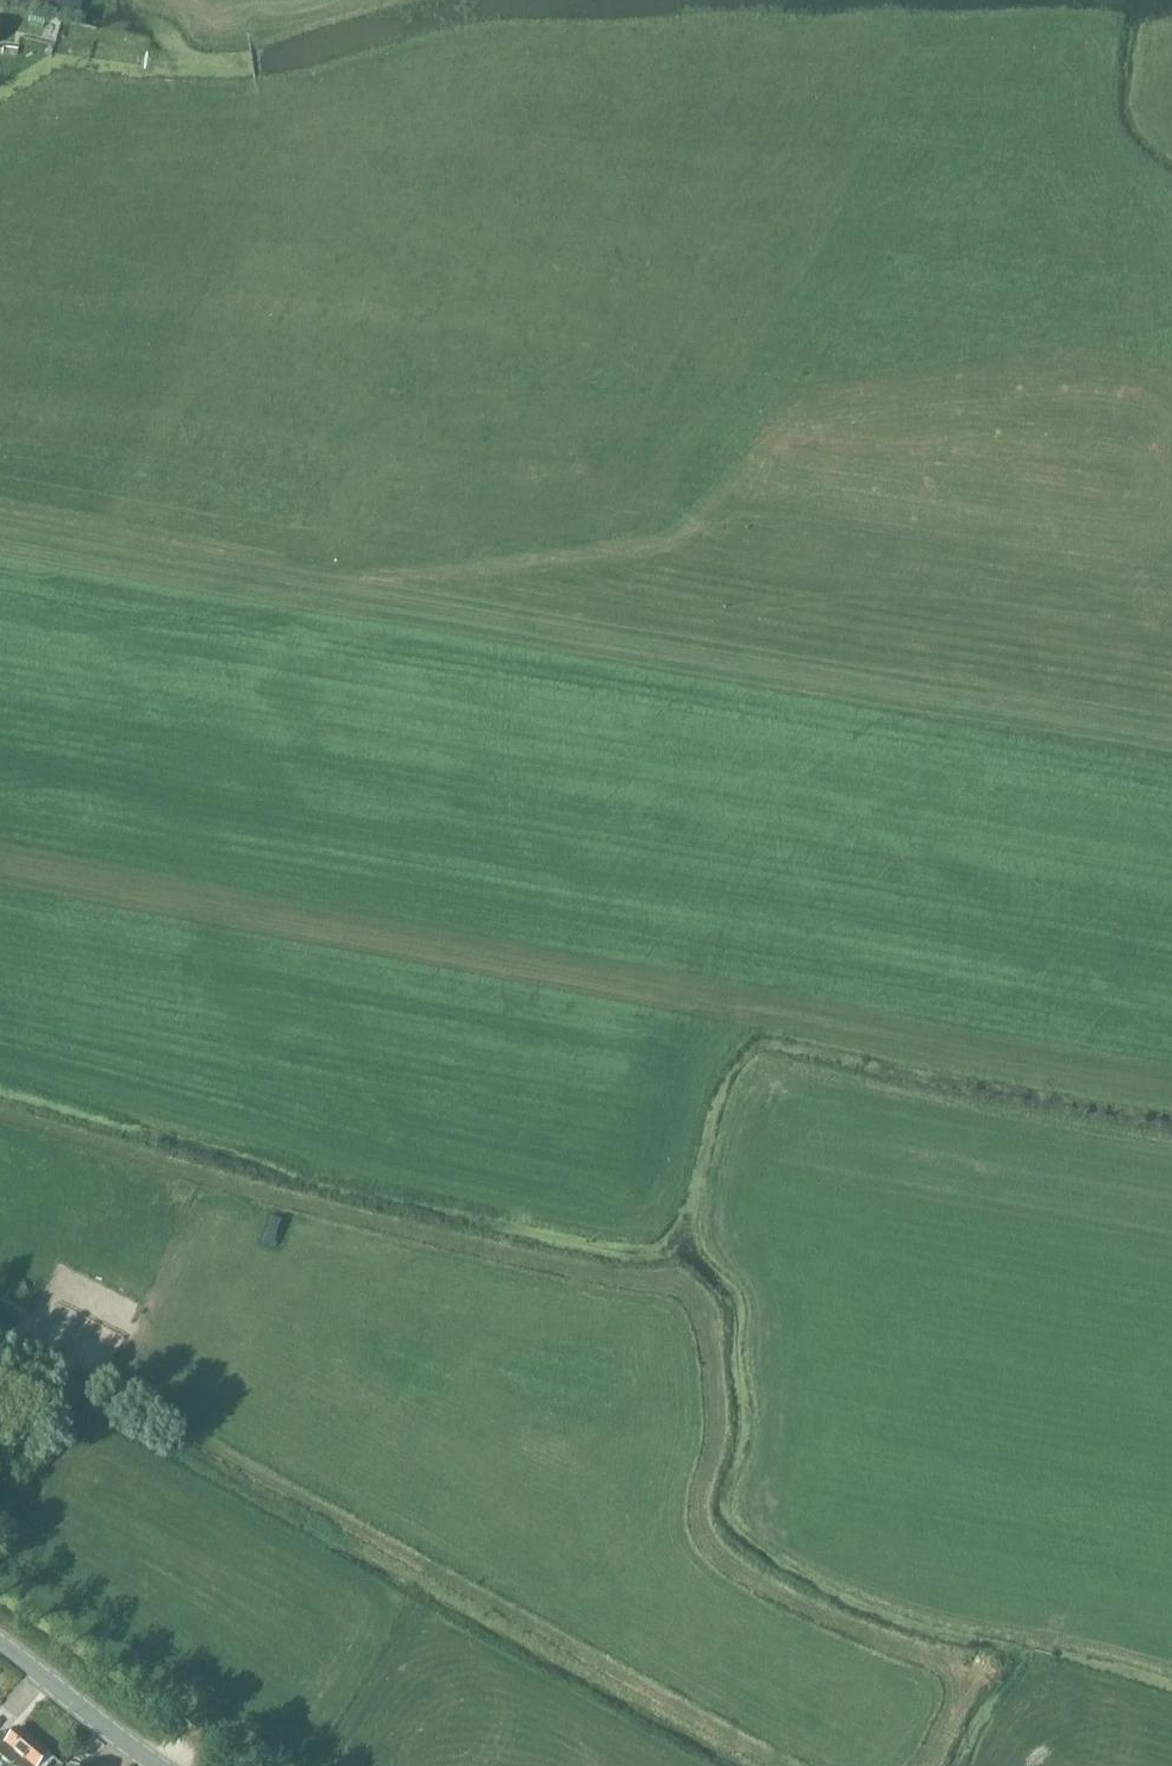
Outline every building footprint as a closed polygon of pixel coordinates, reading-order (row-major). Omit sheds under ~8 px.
[(77,20),(82,0),(1,0),(77,20)] [(12,1765),(39,1765),(49,1754),(18,1728),(9,1739),(2,1733),(0,1735),(0,1756),(12,1765)]
